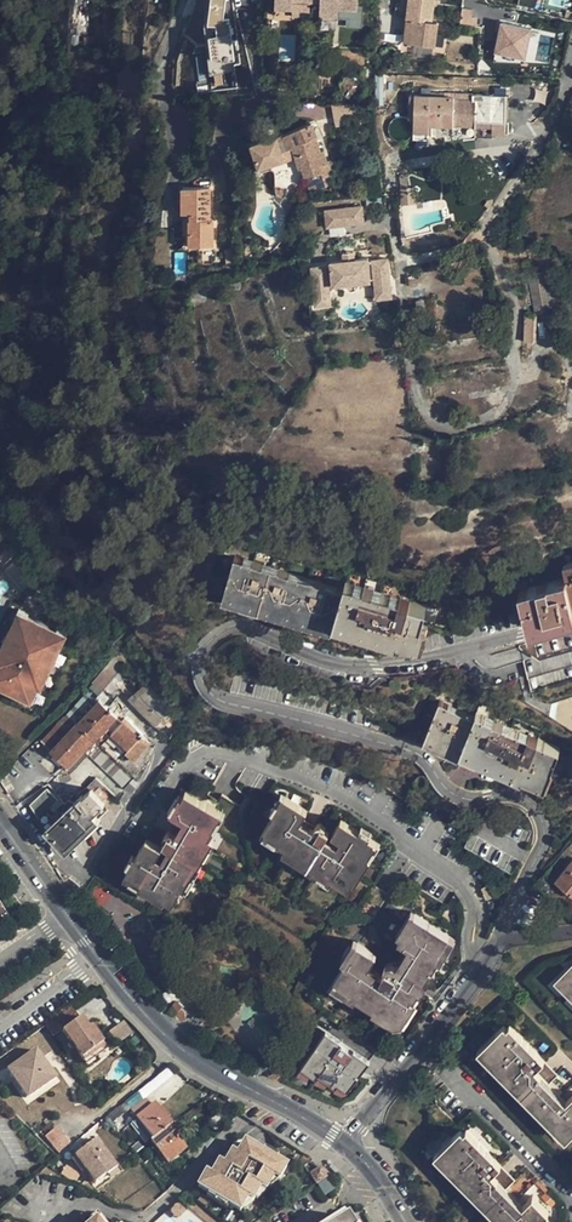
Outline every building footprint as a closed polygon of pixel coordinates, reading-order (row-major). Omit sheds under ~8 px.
[(323,4),(322,10),(341,13),(341,10),(359,12),(360,0),(323,0),(323,4)] [(404,6),(410,7),(409,18),(434,21),(436,0),(404,0),(404,6)] [(295,9),(296,4),(279,1),(279,7),(295,9)] [(340,19),(341,13),(322,10),(321,17),(340,19)] [(439,22),(434,21),(409,18),(406,43),(436,47),(439,22)] [(528,57),(534,26),(504,20),(498,51),(528,57)] [(387,33),(380,32),(379,46),(385,47),(387,33)] [(428,138),(429,125),(428,120),(440,120),(440,125),(454,125),(454,120),(463,121),(463,125),(475,126),(475,121),(492,121),(492,126),(492,134),(505,134),(506,87),(493,87),(493,95),(473,94),(473,92),(454,92),(453,96),(409,94),(409,118),(414,118),(413,138),(428,138)] [(349,105),(335,105),(335,117),(348,118),(349,105)] [(303,167),(307,177),(321,172),(326,181),(332,179),(335,173),(330,160),(327,161),(323,150),(320,151),(315,137),(317,136),(311,123),(285,135),(286,137),(279,139),(278,137),(253,144),(259,167),(285,160),(282,151),(292,147),(296,157),(300,168),(303,167)] [(389,138),(381,144),(387,155),(397,148),(389,138)] [(285,160),(296,157),(292,147),(282,151),(285,160)] [(311,187),(326,181),(321,172),(307,177),(311,187)] [(183,186),(183,219),(190,219),(190,245),(212,244),(213,219),(210,219),(210,176),(201,175),(195,180),(194,186),(183,186)] [(401,202),(415,202),(414,187),(401,188),(401,202)] [(325,208),(326,226),(364,222),(362,204),(325,208)] [(344,259),(330,260),(331,263),(331,264),(327,264),(326,264),(311,265),(314,293),(329,291),(329,283),(333,283),(333,284),(345,283),(345,286),(347,287),(350,289),(353,289),(355,288),(357,287),(358,283),(358,281),(370,280),(370,279),(374,278),(375,291),(391,290),(387,257),(372,259),(368,260),(368,256),(354,258),(354,254),(343,255),(344,259)] [(528,275),(535,314),(553,310),(545,271),(528,275)] [(531,305),(525,276),(521,276),(526,306),(531,305)] [(329,291),(314,293),(315,304),(331,302),(329,291)] [(534,314),(525,314),(524,341),(532,341),(534,314)] [(416,641),(421,623),(425,609),(426,606),(345,583),(343,588),(234,556),(223,591),(333,623),(334,617),(416,641)] [(529,624),(571,612),(571,562),(563,565),(565,576),(520,589),(529,624)] [(22,592),(31,585),(12,565),(4,572),(22,592)] [(432,611),(425,609),(421,623),(428,625),(432,611)] [(15,620),(17,621),(23,623),(26,616),(29,618),(29,615),(19,610),(15,620)] [(55,654),(61,642),(57,640),(61,630),(58,629),(56,631),(29,618),(26,616),(23,623),(17,621),(12,634),(17,636),(13,642),(10,649),(5,647),(2,654),(5,655),(3,658),(0,665),(0,682),(24,693),(32,696),(35,690),(43,673),(46,674),(49,667),(45,665),(48,658),(51,652),(55,654)] [(68,634),(61,630),(57,640),(61,642),(64,643),(68,634)] [(9,632),(6,639),(13,642),(17,636),(12,634),(9,632)] [(13,642),(6,639),(3,646),(5,647),(10,649),(13,642)] [(59,656),(55,654),(51,652),(48,658),(55,662),(59,656)] [(52,668),(55,662),(48,658),(45,665),(49,667),(52,668)] [(147,687),(140,695),(154,709),(161,702),(147,687)] [(41,740),(51,749),(98,699),(100,696),(92,689),(41,740)] [(40,693),(35,690),(32,696),(24,693),(21,699),(34,705),(40,693)] [(161,716),(154,709),(140,695),(139,693),(131,701),(153,724),(161,716)] [(85,749),(88,752),(123,785),(131,790),(148,761),(153,746),(141,733),(137,736),(132,731),(135,728),(123,716),(120,720),(98,699),(51,749),(68,766),(85,749)] [(521,774),(540,782),(547,764),(551,766),(559,748),(476,713),(475,717),(440,702),(425,736),(460,751),(462,746),(522,772),(521,774)] [(72,770),(88,752),(85,749),(68,766),(72,770)] [(95,785),(99,782),(87,771),(83,773),(95,785)] [(98,786),(93,792),(102,801),(107,796),(98,786)] [(103,803),(102,801),(93,792),(90,789),(83,796),(81,795),(72,803),(68,799),(64,803),(59,797),(57,799),(47,789),(32,804),(48,827),(65,846),(96,816),(93,813),(103,803)] [(145,835),(124,870),(147,884),(146,887),(171,903),(180,889),(195,865),(200,856),(197,854),(208,836),(212,829),(209,827),(219,811),(213,808),(202,801),(185,791),(171,813),(186,822),(161,863),(153,858),(161,845),(145,835)] [(206,793),(202,801),(213,808),(218,801),(206,793)] [(334,881),(349,890),(353,882),(363,867),(360,866),(366,856),(375,841),(341,820),(331,835),(345,843),(339,852),(298,827),(308,811),(285,797),(264,830),(280,840),(278,843),(286,848),(302,857),(300,860),(310,866),(309,866),(334,881)] [(225,815),(219,811),(209,827),(212,829),(215,831),(225,815)] [(171,838),(179,825),(175,823),(171,823),(167,830),(168,831),(166,836),(171,838)] [(317,824),(313,830),(325,837),(328,831),(317,824)] [(260,836),(276,846),(278,843),(280,840),(264,830),(260,836)] [(215,840),(211,838),(208,836),(197,854),(200,856),(204,858),(215,840)] [(366,856),(369,858),(378,844),(378,843),(375,841),(366,856)] [(381,844),(378,843),(378,844),(369,858),(371,860),(381,844)] [(298,863),(300,860),(302,857),(286,848),(284,850),(283,853),(298,863)] [(195,865),(198,867),(204,858),(200,856),(195,865)] [(363,867),(369,858),(366,856),(360,866),(363,867)] [(554,880),(571,895),(571,859),(554,880)] [(298,863),(308,869),(309,866),(310,866),(300,860),(298,863)] [(200,868),(198,867),(195,865),(180,889),(184,893),(200,868)] [(309,866),(308,869),(306,872),(331,887),(334,881),(309,866)] [(365,869),(363,867),(353,882),(356,884),(365,869)] [(144,890),(146,887),(147,884),(124,870),(121,875),(144,890)] [(494,896),(488,885),(485,887),(481,889),(487,900),(494,896)] [(389,896),(374,886),(365,900),(380,910),(389,896)] [(0,909),(0,932),(2,934),(16,925),(4,907),(0,909)] [(398,942),(408,948),(412,941),(417,944),(400,970),(393,981),(391,985),(362,967),(365,963),(369,966),(377,953),(359,942),(335,979),(358,994),(356,997),(373,1008),(375,1005),(397,1019),(403,1009),(405,1010),(411,999),(413,1000),(418,992),(415,991),(429,968),(432,970),(438,961),(435,959),(449,935),(415,914),(398,942)] [(408,948),(396,968),(400,970),(417,944),(412,941),(408,948)] [(384,974),(369,966),(365,963),(362,967),(391,985),(393,981),(384,974)] [(400,970),(396,968),(390,965),(387,965),(385,969),(387,970),(384,974),(393,981),(400,970)] [(560,977),(569,984),(566,987),(571,993),(571,966),(560,977)] [(171,1004),(176,1008),(177,1009),(179,1006),(181,1004),(175,999),(171,1004)] [(173,1012),(178,1017),(183,1010),(179,1006),(177,1009),(176,1008),(173,1012)] [(87,1029),(71,1007),(48,1023),(57,1033),(61,1031),(82,1058),(90,1052),(94,1057),(106,1049),(90,1027),(87,1029)] [(48,1023),(45,1025),(53,1036),(57,1033),(48,1023)] [(541,1059),(542,1057),(509,1023),(485,1047),(493,1055),(491,1057),(557,1123),(559,1122),(567,1129),(571,1124),(571,1092),(565,1098),(562,1102),(543,1082),(546,1079),(554,1072),(546,1064),(543,1069),(537,1063),(541,1059)] [(125,1024),(109,1036),(117,1047),(133,1036),(125,1024)] [(352,1049),(324,1030),(301,1065),(317,1076),(319,1073),(336,1085),(338,1081),(347,1088),(358,1072),(343,1063),(352,1049)] [(140,1037),(131,1043),(135,1050),(144,1043),(140,1037)] [(367,1059),(352,1049),(343,1063),(358,1072),(367,1059)] [(86,1063),(94,1057),(90,1052),(82,1058),(86,1063)] [(39,1055),(11,1074),(31,1102),(59,1083),(39,1055)] [(546,1064),(541,1059),(537,1063),(543,1069),(546,1064)] [(281,1065),(265,1075),(274,1079),(283,1067),(281,1065)] [(546,1079),(550,1083),(557,1075),(554,1072),(546,1079)] [(565,1098),(550,1083),(546,1079),(543,1082),(562,1102),(565,1098)] [(131,1110),(154,1139),(169,1128),(171,1126),(154,1104),(151,1105),(146,1099),(131,1110)] [(119,1106),(105,1117),(112,1125),(125,1113),(119,1106)] [(39,1130),(44,1136),(56,1126),(51,1121),(39,1130)] [(56,1126),(44,1136),(57,1152),(69,1143),(56,1126)] [(185,1148),(169,1128),(154,1139),(152,1140),(168,1161),(185,1148)] [(506,1187),(509,1185),(506,1180),(511,1175),(506,1170),(503,1174),(498,1167),(500,1164),(501,1163),(467,1128),(464,1130),(456,1139),(443,1151),(452,1160),(449,1163),(507,1221),(540,1221),(549,1213),(533,1196),(524,1205),(521,1208),(503,1190),(506,1187)] [(453,1136),(456,1139),(464,1130),(461,1128),(453,1136)] [(197,1143),(204,1150),(215,1138),(208,1131),(197,1143)] [(106,1171),(114,1165),(97,1141),(72,1158),(83,1172),(87,1170),(97,1183),(108,1175),(106,1171)] [(276,1161),(255,1149),(244,1142),(236,1156),(230,1153),(222,1166),(217,1163),(210,1176),(204,1173),(197,1186),(207,1192),(229,1205),(239,1211),(247,1198),(252,1200),(261,1187),(265,1189),(273,1177),(278,1180),(286,1168),(276,1161)] [(57,1152),(60,1155),(72,1146),(69,1143),(57,1152)] [(258,1144),(255,1149),(276,1161),(279,1156),(258,1144)] [(74,1148),(72,1146),(60,1155),(62,1158),(74,1148)] [(506,1170),(500,1164),(498,1167),(503,1174),(506,1170)] [(67,1165),(61,1174),(75,1183),(80,1175),(67,1165)] [(116,1168),(114,1165),(106,1171),(108,1175),(116,1168)] [(308,1174),(314,1185),(318,1182),(326,1178),(320,1167),(308,1174)] [(515,1179),(511,1175),(506,1180),(509,1185),(515,1179)] [(524,1205),(506,1187),(503,1190),(521,1208),(524,1205)] [(226,1209),(229,1205),(207,1192),(205,1197),(226,1209)] [(179,1205),(173,1211),(179,1217),(185,1211),(179,1205)]
